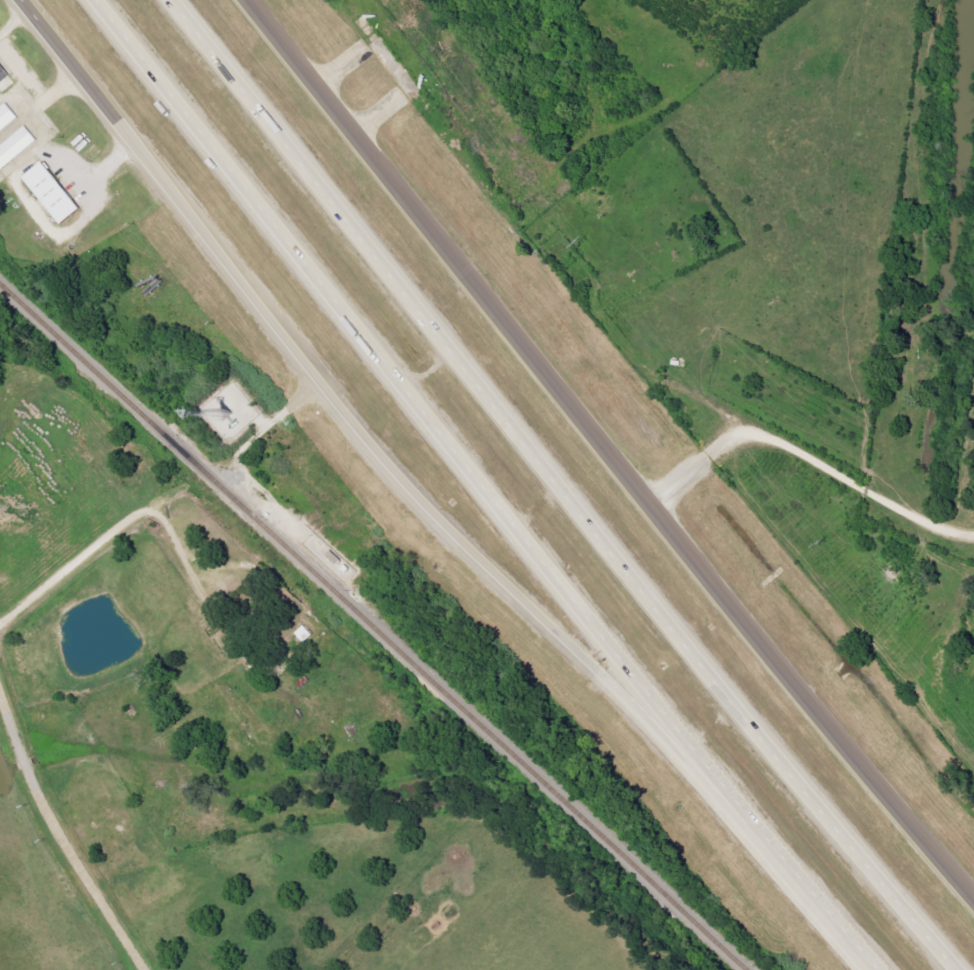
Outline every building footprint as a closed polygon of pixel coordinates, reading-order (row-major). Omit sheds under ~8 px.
[(10,78),(0,64),(0,86),(10,78)] [(21,120),(10,105),(0,113),(0,136),(21,120)] [(28,127),(0,150),(0,174),(40,142),(28,127)] [(84,209),(45,163),(26,179),(65,225),(84,209)]
